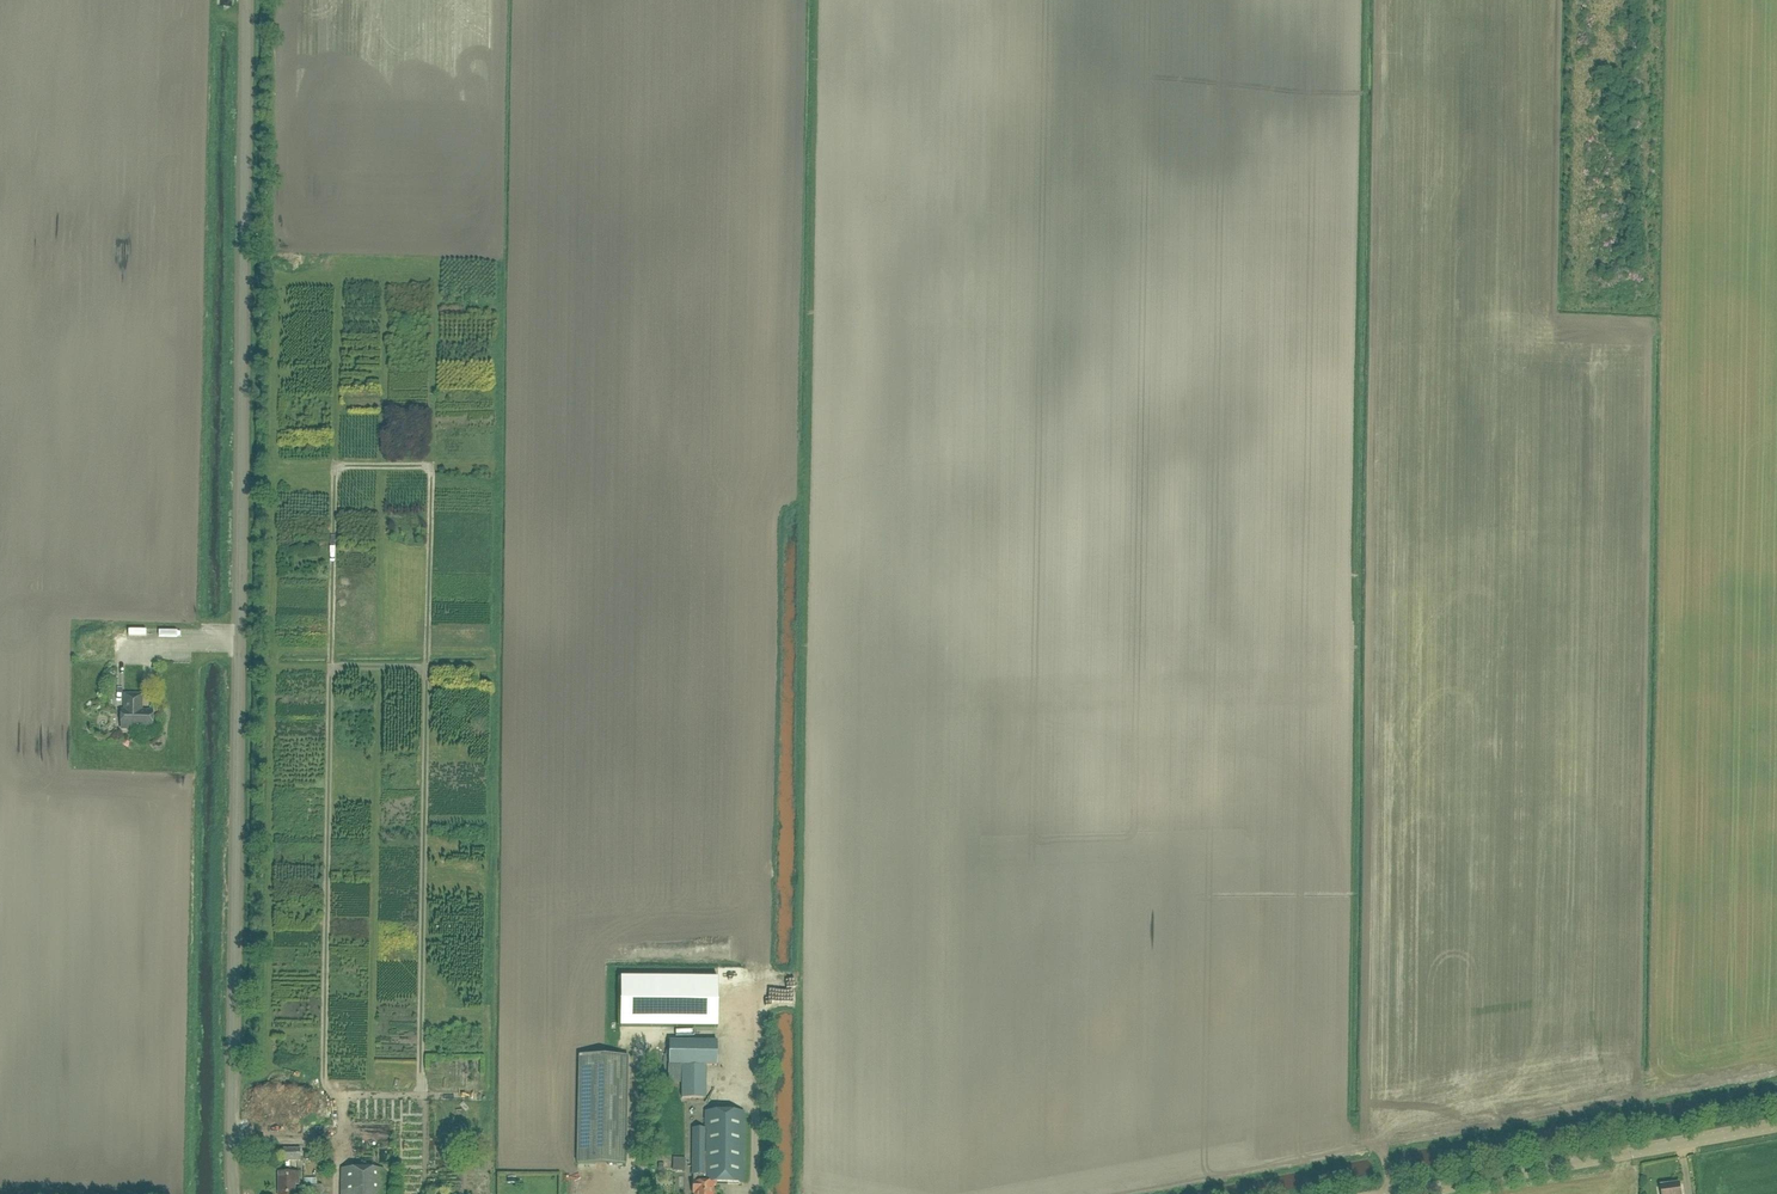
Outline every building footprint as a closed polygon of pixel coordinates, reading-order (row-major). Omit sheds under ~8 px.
[(130,628),(129,637),(152,638),(152,629),(130,628)] [(141,696),(125,696),(125,710),(122,710),(121,730),(152,730),(152,712),(142,712),(140,710),(140,707),(141,707),(141,696)] [(621,978),(620,1026),(716,1026),(716,979),(621,978)] [(717,1042),(669,1041),(669,1066),(670,1066),(670,1083),(681,1083),(681,1099),(704,1099),(704,1066),(717,1066),(717,1042)] [(628,1057),(578,1056),(576,1165),(626,1166),(628,1057)] [(1525,1106),(1508,1107),(1509,1114),(1525,1114),(1525,1106)] [(705,1112),(705,1129),(693,1129),(692,1137),(692,1138),(692,1157),(692,1158),(692,1176),(696,1176),(696,1183),(692,1183),(692,1193),(712,1193),(712,1186),(716,1187),(716,1184),(743,1184),(743,1112),(705,1112)] [(381,1139),(393,1138),(392,1127),(381,1127),(381,1139)] [(301,1149),(284,1149),(284,1162),(301,1162),(301,1149)] [(675,1158),(675,1163),(673,1163),(673,1170),(684,1170),(684,1158),(675,1158)] [(341,1169),(341,1193),(383,1193),(383,1170),(341,1169)] [(298,1173),(278,1174),(278,1193),(295,1193),(295,1183),(298,1183),(298,1173)] [(317,1178),(304,1179),(304,1186),(310,1186),(310,1193),(313,1193),(322,1193),(322,1186),(317,1186),(317,1178)] [(1679,1184),(1661,1187),(1662,1193),(1680,1193),(1679,1184)]
